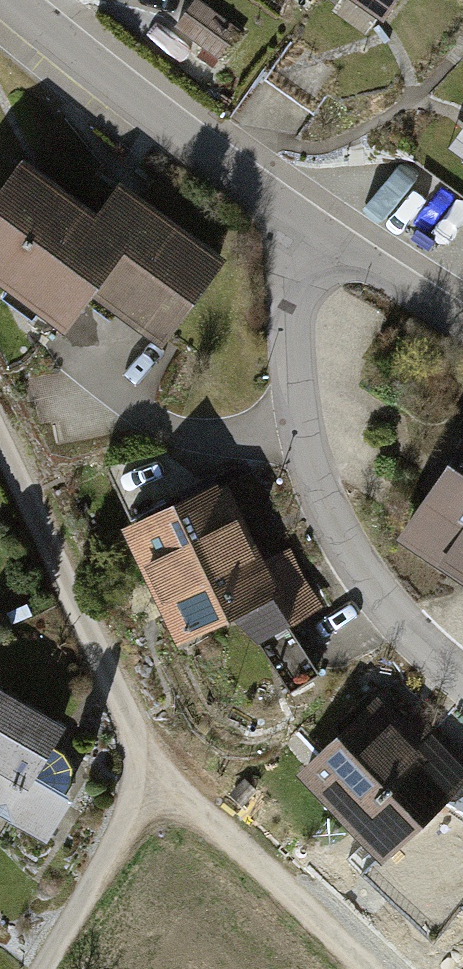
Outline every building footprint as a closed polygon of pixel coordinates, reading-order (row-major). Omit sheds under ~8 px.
[(368,22),(384,0),(339,0),(368,22)] [(193,6),(173,32),(216,63),(235,37),(193,6)] [(0,176),(0,287),(50,327),(83,287),(153,342),(216,264),(111,181),(84,215),(13,159),(0,176)] [(433,170),(418,197),(456,218),(462,205),(462,186),(433,170)] [(390,540),(462,586),(462,426),(390,540)] [(213,480),(113,525),(165,639),(221,614),(236,646),(280,626),(213,480)] [(462,850),(462,776),(459,773),(385,690),(291,772),(375,864),(418,826),(462,850)] [(37,837),(57,800),(22,781),(29,768),(52,725),(0,697),(0,817),(37,837)]
